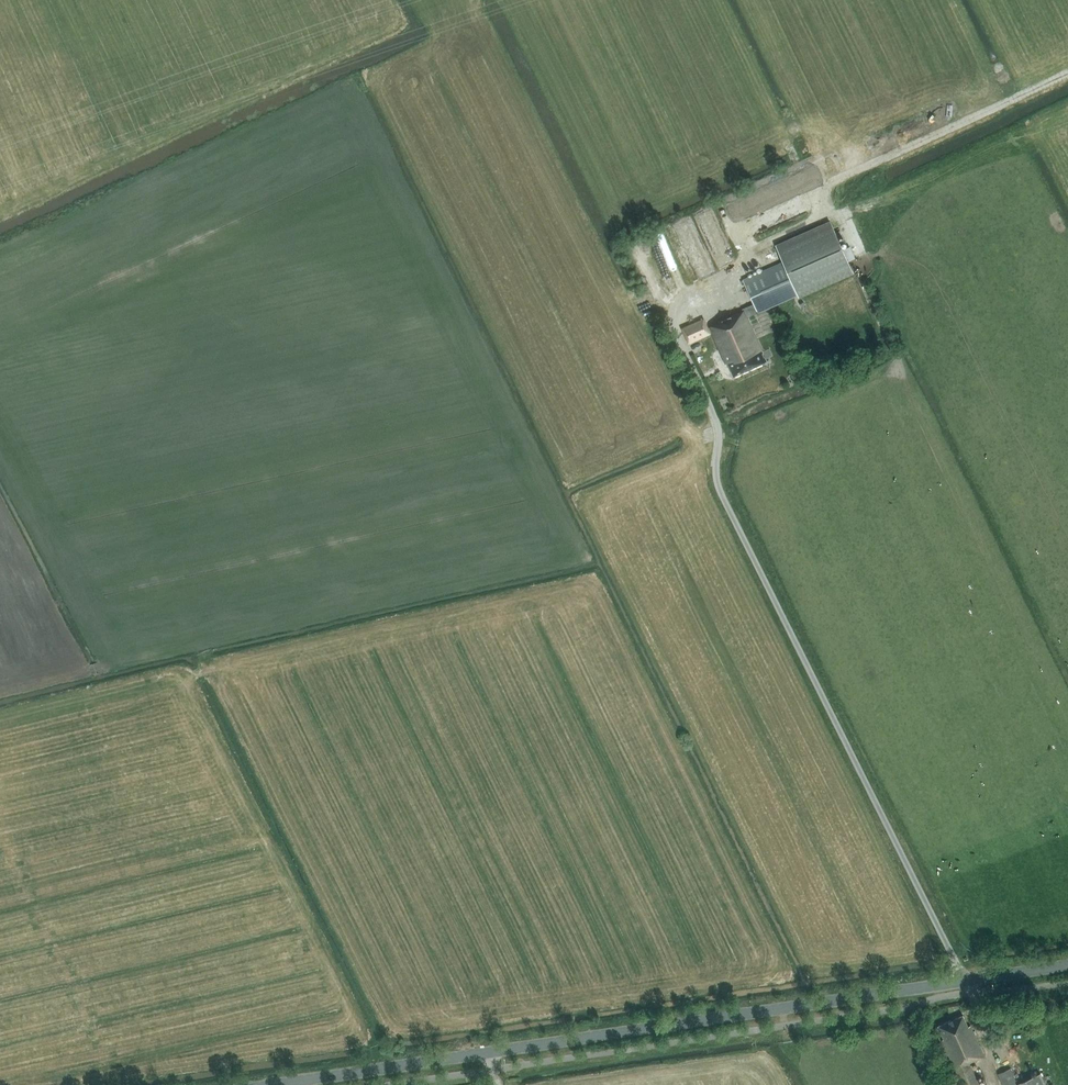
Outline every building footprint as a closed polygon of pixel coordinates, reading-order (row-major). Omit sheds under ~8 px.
[(691,214),(674,222),(694,266),(710,259),(706,252),(709,250),(691,214)] [(747,318),(800,295),(853,272),(832,224),(778,247),(784,262),(744,280),(754,304),(743,309),(744,311),(719,321),(720,323),(708,328),(704,319),(683,328),(689,342),(712,332),(726,363),(728,363),(734,376),(767,362),(747,318)] [(961,1084),(978,1084),(969,1064),(975,1062),(974,1060),(984,1056),(971,1025),(967,1027),(962,1015),(938,1026),(943,1038),(941,1039),(961,1084)] [(1011,1068),(998,1074),(1003,1084),(1017,1084),(1019,1084),(1011,1068)] [(1041,1074),(1019,1083),(1020,1084),(1045,1084),(1041,1074)]
